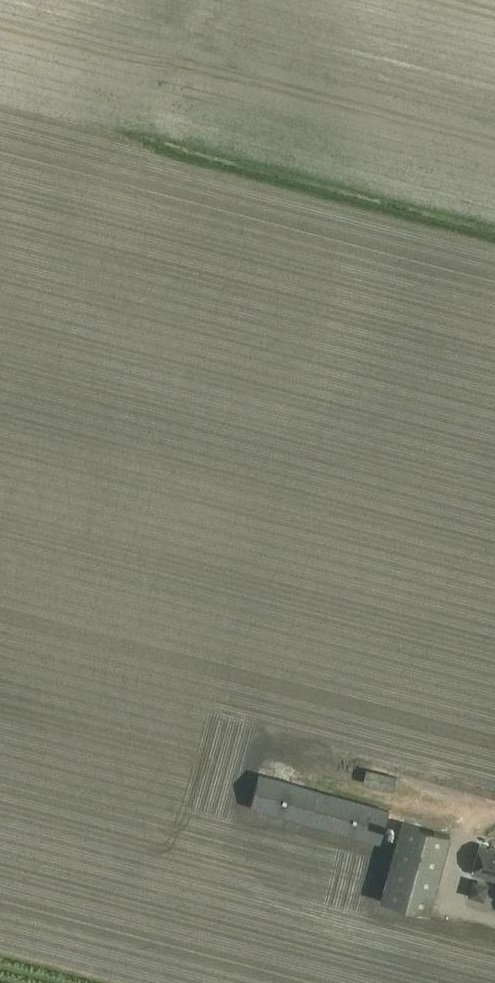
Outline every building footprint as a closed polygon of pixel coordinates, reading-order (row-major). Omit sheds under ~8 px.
[(400,778),(368,771),(366,783),(398,790),(400,778)] [(391,810),(262,774),(253,808),(382,844),(391,810)] [(451,835),(403,822),(382,901),(430,914),(451,835)] [(481,845),(473,874),(494,880),(494,849),(481,845)]
